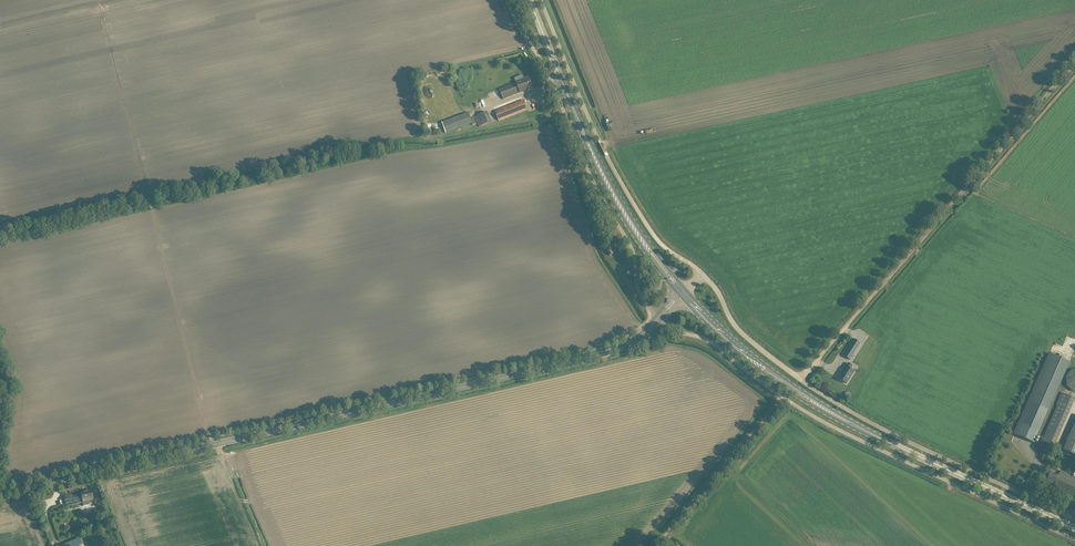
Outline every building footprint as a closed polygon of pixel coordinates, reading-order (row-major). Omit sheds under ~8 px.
[(529,77),(524,79),(500,89),(503,99),(533,88),(529,77)] [(523,100),(495,111),(499,121),(527,110),(523,100)] [(475,117),(477,122),(479,127),(492,122),(487,111),(475,117)] [(442,122),(446,133),(472,123),(473,125),(476,124),(474,117),(471,119),(468,112),(442,122)] [(880,341),(884,333),(861,324),(857,332),(880,341)] [(853,339),(843,355),(850,360),(861,344),(853,339)] [(1013,434),(1033,443),(1069,362),(1049,353),(1013,434)] [(838,366),(843,358),(837,354),(832,363),(838,366)] [(842,374),(839,379),(847,384),(854,372),(850,369),(853,366),(848,363),(841,373),(842,374)] [(1066,377),(1067,386),(1074,391),(1074,370),(1072,370),(1066,377)] [(843,394),(847,385),(834,380),(831,389),(843,394)] [(1041,441),(1054,447),(1074,399),(1061,393),(1056,405),(1057,406),(1043,436),(1042,439),(1041,441)] [(1074,455),(1074,423),(1063,450),(1074,455)] [(94,500),(92,495),(91,489),(64,495),(66,506),(71,505),(83,503),(83,506),(90,505),(89,501),(94,500)]
